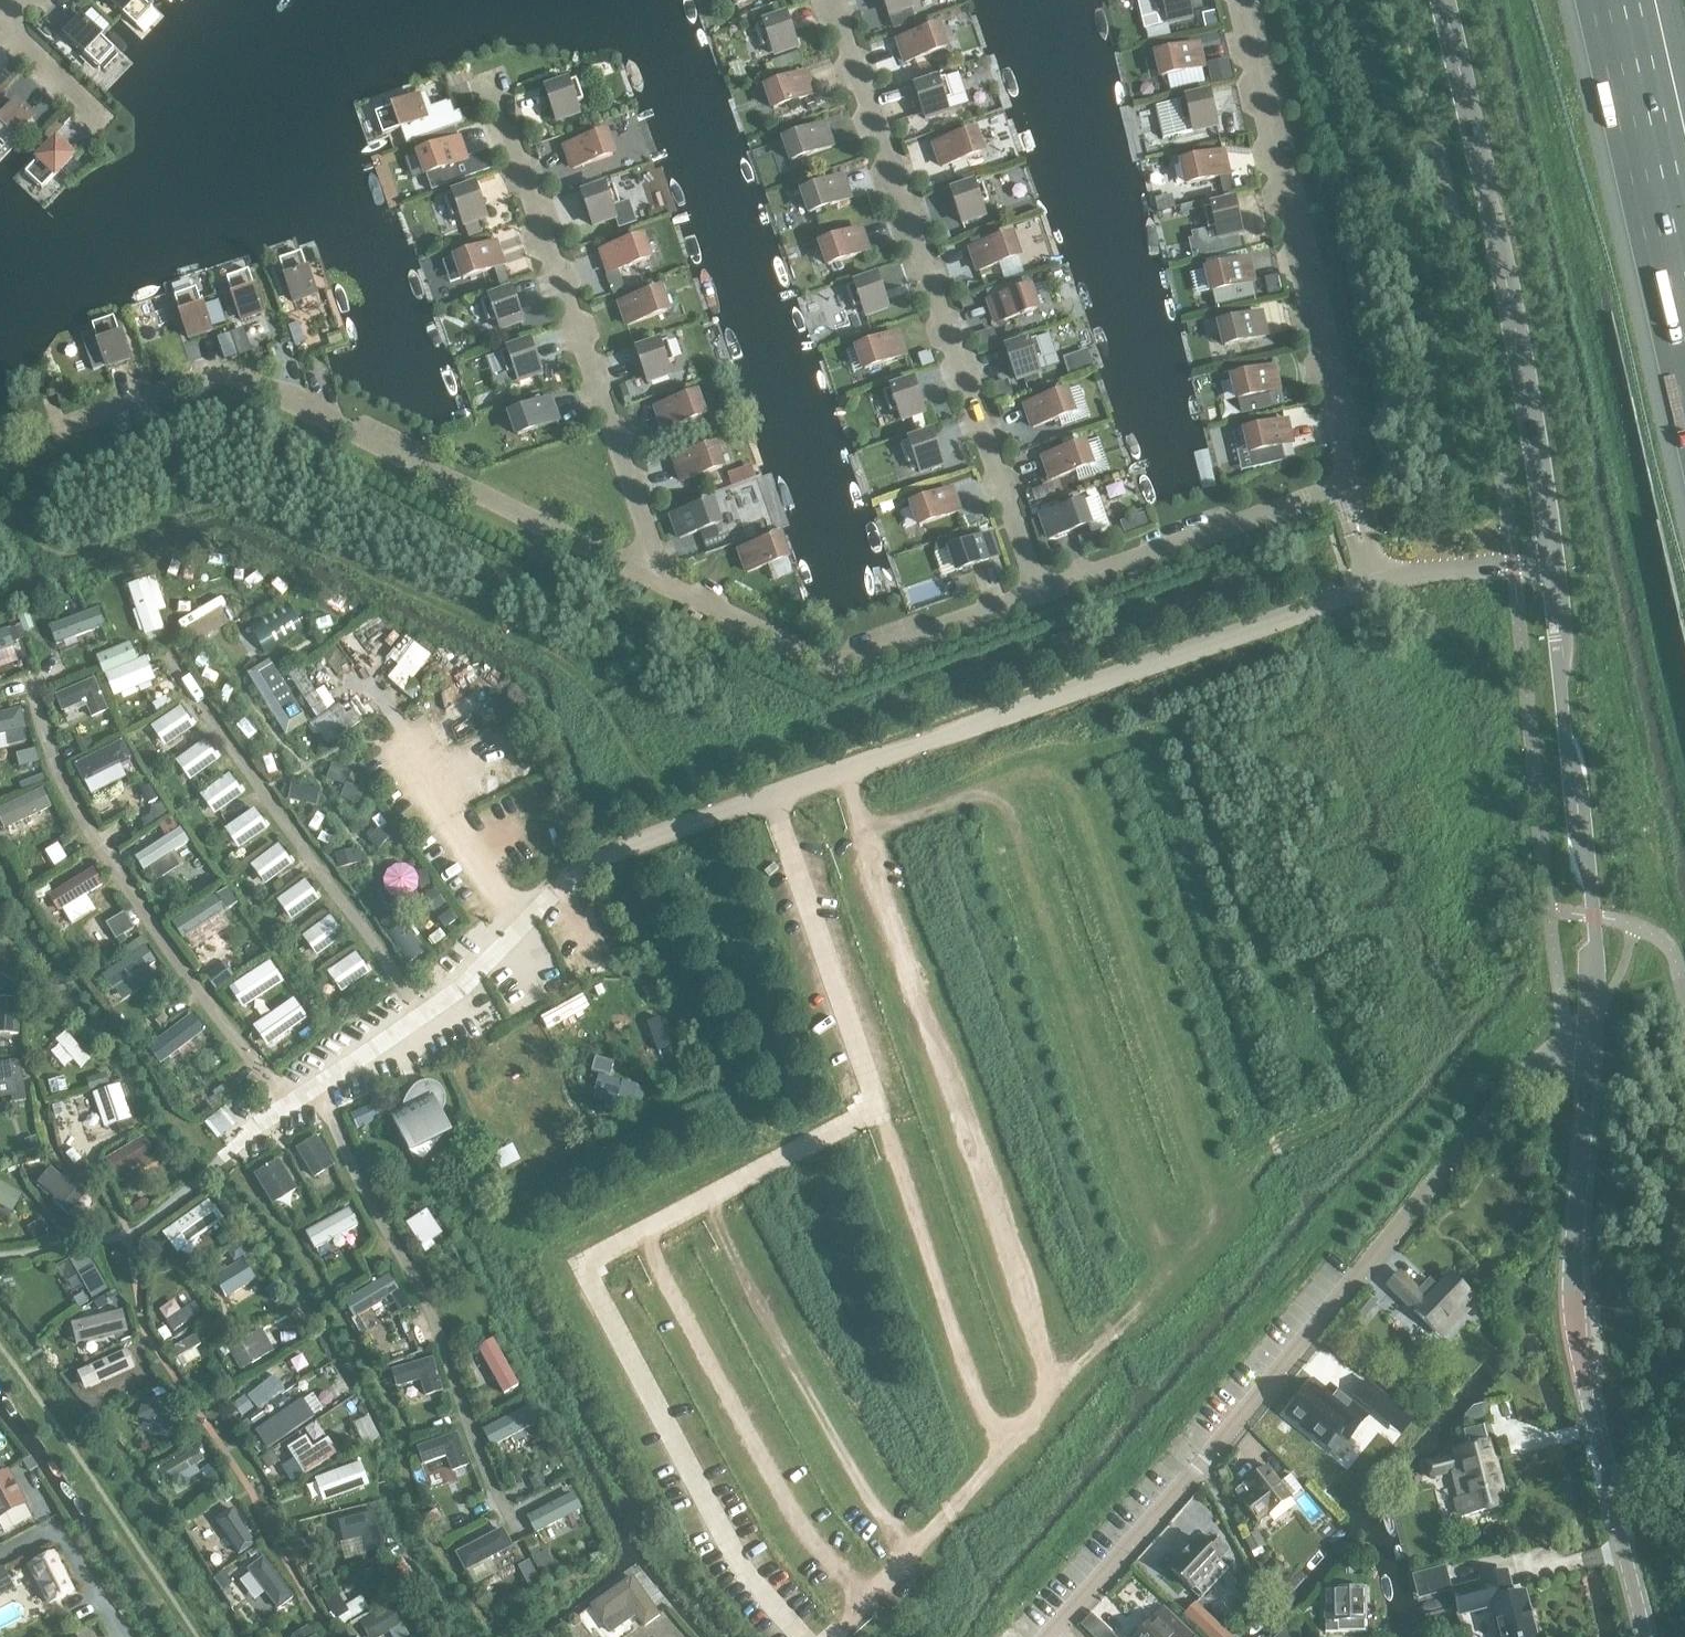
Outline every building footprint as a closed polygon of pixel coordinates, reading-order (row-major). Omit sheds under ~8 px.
[(153,10),(143,0),(108,0),(137,27),(153,10)] [(889,16),(894,29),(916,21),(912,8),(909,0),(884,0),(889,16)] [(1145,30),(1169,24),(1169,25),(1192,19),(1187,0),(1138,0),(1145,30)] [(750,13),(753,23),(782,12),(779,3),(750,13)] [(83,19),(66,36),(99,67),(115,50),(101,36),(110,27),(91,10),(83,19)] [(1220,26),(1216,12),(1202,15),(1205,29),(1220,26)] [(775,56),(797,48),(786,17),(756,27),(763,48),(771,45),(775,56)] [(906,63),(946,49),(938,27),(898,41),(906,63)] [(1198,45),(1157,54),(1162,78),(1167,77),(1171,91),(1205,84),(1201,69),(1203,68),(1198,45)] [(774,72),(788,67),(802,62),(801,59),(798,52),(771,62),(774,72)] [(1233,80),(1233,79),(1229,59),(1206,64),(1211,85),(1232,80),(1233,80)] [(9,71),(15,76),(23,68),(18,62),(9,71)] [(774,109),(814,95),(806,73),(766,87),(774,109)] [(944,102),(952,99),(945,78),(915,89),(925,120),(948,112),(944,102)] [(575,103),(583,101),(576,80),(546,91),(556,122),(579,114),(575,103)] [(1186,93),(1187,97),(1207,92),(1207,88),(1186,93)] [(1178,102),(1156,107),(1163,139),(1194,132),(1217,126),(1209,94),(1178,102)] [(418,98),(375,113),(383,136),(401,129),(406,144),(465,124),(460,112),(455,114),(451,103),(447,104),(447,102),(431,108),(426,95),(418,98)] [(817,108),(813,98),(805,101),(809,111),(817,108)] [(34,119),(16,103),(0,120),(0,149),(3,152),(34,119)] [(475,107),(460,112),(465,124),(479,119),(475,107)] [(907,119),(896,123),(899,130),(909,126),(907,119)] [(792,161),(832,148),(824,125),(784,139),(792,161)] [(942,167),(982,154),(974,131),(934,145),(942,167)] [(573,169),(613,156),(605,133),(565,147),(573,169)] [(420,154),(405,159),(412,180),(427,175),(433,173),(438,189),(494,169),(488,151),(466,159),(459,139),(419,153),(420,154)] [(43,190),(74,157),(56,141),(25,174),(43,190)] [(1227,176),(1228,176),(1223,152),(1182,162),(1187,185),(1219,178),(1227,176)] [(1232,193),(1227,176),(1219,178),(1223,195),(1232,193)] [(810,214),(850,200),(842,177),(802,191),(810,214)] [(981,206),(989,203),(981,182),(951,193),(962,224),(984,216),(981,206)] [(612,184),(582,195),(593,226),(615,219),(618,227),(635,221),(629,202),(619,205),(612,184)] [(464,226),(487,218),(476,187),(446,197),(453,218),(461,215),(464,226)] [(1192,239),(1188,240),(1192,260),(1241,248),(1238,235),(1242,234),(1235,202),(1203,209),(1188,213),(1192,232),(1191,233),(1192,239)] [(479,225),(478,221),(464,226),(466,229),(469,238),(482,234),(479,225)] [(828,266),(868,252),(860,229),(820,243),(828,266)] [(937,232),(941,243),(950,239),(947,229),(937,232)] [(979,272),(1018,258),(1011,236),(971,249),(979,272)] [(610,274),(649,260),(642,237),(602,251),(610,274)] [(463,279),(503,265),(495,243),(456,257),(463,279)] [(316,295),(301,253),(279,260),(294,303),(316,295)] [(1213,293),(1254,283),(1248,260),(1207,269),(1213,293)] [(508,282),(503,268),(503,266),(494,269),(500,285),(508,282)] [(264,313),(249,271),(226,278),(241,321),(264,313)] [(624,288),(618,271),(605,276),(611,293),(624,288)] [(1281,292),(1277,276),(1264,279),(1268,295),(1281,292)] [(866,316),(888,308),(877,277),(847,288),(854,309),(862,306),(866,316)] [(1009,295),(989,302),(997,324),(1037,310),(1029,288),(1028,288),(1025,278),(1005,285),(1009,295)] [(197,289),(174,297),(184,325),(189,339),(201,335),(212,332),(211,329),(225,323),(218,302),(203,307),(201,301),(197,289)] [(628,326),(668,312),(660,290),(620,303),(628,326)] [(501,330),(523,322),(512,291),(482,302),(489,322),(497,319),(501,330)] [(1225,346),(1266,337),(1261,314),(1220,323),(1225,346)] [(94,331),(81,336),(93,371),(106,367),(107,368),(129,360),(117,325),(114,317),(93,325),(92,325),(94,331)] [(295,346),(305,342),(298,322),(288,326),(295,346)] [(979,351),(998,344),(993,329),(974,336),(979,351)] [(865,370),(905,356),(897,334),(857,348),(865,370)] [(1036,339),(1006,349),(1016,381),(1039,373),(1039,372),(1059,365),(1049,335),(1036,339)] [(1295,348),(1294,344),(1292,335),(1282,337),(1285,350),(1293,348),(1295,348)] [(252,352),(248,340),(235,345),(239,357),(252,352)] [(666,364),(674,362),(667,341),(637,352),(648,383),(670,375),(666,364)] [(519,382),(541,374),(530,343),(500,354),(507,374),(515,372),(519,382)] [(237,355),(234,346),(221,350),(225,360),(237,355)] [(934,364),(930,351),(918,355),(922,368),(934,364)] [(1274,367),(1232,377),(1238,400),(1242,415),(1283,405),(1279,391),(1274,367)] [(992,385),(997,400),(1012,395),(1007,380),(992,385)] [(902,421),(925,413),(914,382),(883,392),(891,413),(898,410),(902,421)] [(1309,403),(1308,398),(1305,386),(1296,388),(1301,405),(1307,404),(1309,403)] [(632,404),(627,391),(621,393),(625,406),(632,404)] [(1033,428),(1073,414),(1065,392),(1025,406),(1033,428)] [(664,430),(704,416),(696,394),(656,408),(664,430)] [(518,436),(558,422),(550,399),(510,413),(518,436)] [(928,428),(923,416),(912,419),(916,432),(928,428)] [(1245,431),(1233,434),(1241,472),(1286,461),(1282,446),(1292,444),(1286,421),(1245,431)] [(920,473),(943,465),(932,434),(902,444),(909,465),(917,462),(920,473)] [(1051,480),(1091,466),(1083,444),(1043,458),(1051,480)] [(682,482),(722,468),(714,446),(674,460),(682,482)] [(742,482),(737,471),(727,474),(732,486),(742,482)] [(925,495),(923,489),(915,492),(917,497),(925,495)] [(919,526),(959,512),(951,490),(911,504),(919,526)] [(1081,503),(1042,517),(1049,539),(1089,525),(1092,534),(1106,529),(1095,498),(1081,503)] [(716,526),(719,525),(712,502),(672,516),(680,539),(699,532),(716,526)] [(1125,536),(1150,526),(1145,514),(1120,523),(1125,536)] [(719,535),(716,526),(699,532),(703,541),(719,535)] [(947,538),(951,549),(968,543),(964,532),(947,538)] [(958,572),(997,558),(990,535),(968,543),(951,549),(950,549),(958,572)] [(1093,546),(1093,545),(1089,535),(1078,538),(1082,549),(1086,548),(1093,546)] [(748,573),(768,566),(788,559),(780,537),(740,551),(748,573)] [(146,577),(127,583),(136,609),(134,609),(135,614),(137,613),(142,626),(140,626),(141,630),(162,622),(146,577)] [(249,627),(264,651),(303,629),(288,603),(249,627)] [(51,629),(58,647),(106,627),(99,609),(51,629)] [(19,617),(25,632),(34,629),(29,614),(19,617)] [(10,630),(14,643),(26,638),(22,626),(10,630)] [(0,635),(0,654),(13,649),(7,633),(0,635)] [(97,656),(105,675),(138,661),(131,643),(97,656)] [(204,662),(194,648),(185,654),(195,668),(204,662)] [(155,680),(148,663),(151,663),(148,657),(146,658),(146,657),(138,661),(105,675),(115,697),(155,680)] [(303,715),(272,666),(259,674),(289,723),(303,715)] [(214,680),(207,669),(199,674),(208,686),(214,680)] [(300,669),(289,676),(317,719),(309,724),(317,735),(320,733),(328,744),(361,722),(353,711),(346,716),(338,705),(328,711),(300,669)] [(95,680),(57,696),(64,710),(87,701),(94,717),(108,711),(95,680)] [(233,705),(224,693),(216,699),(223,711),(233,705)] [(193,721),(191,722),(181,707),(151,727),(165,748),(195,728),(194,726),(196,725),(193,721)] [(244,723),(237,712),(229,717),(236,729),(244,723)] [(0,719),(0,734),(24,728),(20,714),(0,719)] [(10,747),(27,742),(24,731),(6,736),(10,747)] [(81,739),(86,751),(94,748),(89,736),(81,739)] [(175,762),(190,782),(219,760),(219,759),(221,758),(217,753),(215,755),(205,740),(175,762)] [(135,762),(125,745),(78,768),(86,787),(135,762)] [(16,755),(20,767),(39,762),(36,750),(16,755)] [(332,764),(327,778),(344,785),(350,772),(332,764)] [(200,796),(214,815),(244,794),(243,794),(246,792),(242,787),(240,789),(230,774),(200,796)] [(23,793),(45,784),(42,775),(20,784),(23,793)] [(364,791),(346,784),(340,797),(357,805),(364,791)] [(317,807),(320,791),(292,785),(289,800),(317,807)] [(0,814),(0,816),(6,835),(54,812),(46,794),(0,814)] [(154,816),(157,821),(168,814),(162,803),(156,807),(154,806),(152,816),(154,816)] [(302,804),(294,809),(303,823),(312,815),(302,804)] [(239,850),(268,829),(268,828),(270,827),(267,822),(264,824),(254,809),(225,829),(239,850)] [(160,827),(167,837),(178,830),(171,820),(160,827)] [(326,837),(316,824),(308,828),(317,843),(326,837)] [(389,838),(379,829),(368,841),(379,850),(389,838)] [(293,865),(293,864),(295,863),(291,858),(289,860),(278,845),(251,866),(265,885),(293,865)] [(46,853),(54,867),(66,860),(58,846),(46,853)] [(357,865),(353,851),(335,855),(339,870),(357,865)] [(379,852),(364,860),(392,904),(407,894),(379,852)] [(179,867),(171,854),(156,864),(164,877),(179,867)] [(415,873),(420,887),(431,884),(425,870),(415,873)] [(359,878),(352,883),(360,895),(368,890),(359,878)] [(291,921),(320,901),(319,900),(321,899),(318,894),(316,895),(305,881),(277,901),(291,921)] [(35,904),(48,897),(53,894),(46,882),(29,892),(35,904)] [(445,904),(434,889),(422,898),(434,913),(445,904)] [(217,895),(225,909),(235,903),(227,890),(217,895)] [(72,924),(95,911),(86,896),(63,910),(72,924)] [(380,908),(371,897),(364,901),(371,913),(380,908)] [(227,918),(218,902),(174,928),(184,944),(227,918)] [(458,920),(450,910),(438,919),(445,929),(458,920)] [(106,924),(116,940),(134,929),(124,912),(106,924)] [(410,963),(425,952),(396,913),(381,922),(410,963)] [(345,937),(345,936),(346,934),(343,930),(341,931),(330,916),(303,937),(317,957),(345,937)] [(441,935),(431,941),(437,949),(447,941),(441,935)] [(124,949),(129,957),(148,944),(143,936),(124,949)] [(93,984),(104,999),(156,961),(146,947),(93,984)] [(370,974),(369,973),(372,972),(368,967),(366,968),(356,953),(327,973),(341,993),(370,974)] [(270,962),(229,988),(243,1009),(284,983),(270,962)] [(205,977),(216,990),(233,978),(222,964),(205,977)] [(20,1022),(22,996),(15,995),(0,994),(0,1034),(19,1035),(20,1022)] [(294,999),(253,1027),(267,1047),(307,1019),(294,999)] [(204,1040),(188,1022),(148,1052),(164,1070),(204,1040)] [(97,1061),(70,1036),(57,1048),(84,1073),(97,1061)] [(605,1075),(605,1077),(609,1078),(614,1063),(595,1058),(592,1071),(605,1075)] [(27,1101),(20,1060),(0,1063),(0,1098),(12,1097),(13,1103),(27,1101)] [(106,1073),(87,1080),(90,1090),(109,1084),(106,1073)] [(449,1131),(440,1114),(442,1112),(442,1110),(443,1109),(443,1107),(444,1105),(444,1103),(444,1101),(443,1099),(443,1097),(442,1094),(441,1092),(440,1091),(438,1089),(437,1088),(436,1087),(432,1084),(429,1083),(427,1083),(425,1082),(421,1082),(418,1083),(416,1084),(412,1086),(411,1087),(409,1088),(407,1091),(406,1092),(405,1094),(404,1096),(404,1097),(403,1099),(403,1101),(403,1103),(403,1105),(407,1112),(393,1119),(409,1151),(449,1131)] [(134,1128),(132,1120),(120,1085),(93,1094),(105,1128),(117,1124),(120,1132),(134,1128)] [(224,1086),(213,1095),(220,1103),(231,1095),(224,1086)] [(382,1100),(372,1105),(351,1115),(358,1129),(389,1115),(388,1114),(382,1100)] [(29,1151),(41,1147),(37,1137),(25,1141),(29,1151)] [(105,1160),(115,1178),(138,1164),(141,1169),(158,1159),(145,1137),(105,1160)] [(314,1179),(334,1166),(317,1137),(296,1149),(314,1179)] [(272,1205),(297,1190),(279,1160),(254,1175),(272,1205)] [(68,1215),(87,1193),(72,1181),(69,1184),(51,1168),(39,1183),(57,1199),(54,1202),(68,1215)] [(23,1195),(0,1182),(0,1206),(13,1213),(23,1195)] [(133,1206),(137,1214),(150,1208),(146,1200),(133,1206)] [(178,1254),(223,1221),(208,1201),(163,1233),(178,1254)] [(427,1211),(407,1224),(426,1253),(436,1247),(432,1241),(443,1235),(427,1211)] [(353,1215),(307,1235),(317,1255),(363,1235),(353,1215)] [(34,1238),(46,1231),(40,1221),(28,1228),(34,1238)] [(228,1231),(217,1239),(222,1246),(233,1238),(228,1231)] [(227,1251),(234,1262),(252,1251),(244,1240),(227,1251)] [(84,1250),(68,1258),(92,1299),(108,1290),(84,1250)] [(212,1274),(226,1298),(256,1280),(243,1259),(227,1269),(225,1266),(212,1274)] [(1463,1317),(1478,1302),(1451,1276),(1438,1289),(1430,1281),(1418,1293),(1399,1274),(1388,1286),(1436,1333),(1458,1311),(1463,1317)] [(389,1281),(345,1307),(353,1321),(397,1295),(389,1281)] [(79,1308),(89,1302),(83,1293),(74,1299),(79,1308)] [(1377,1303),(1365,1294),(1351,1312),(1363,1321),(1377,1303)] [(402,1295),(386,1304),(388,1308),(396,1304),(403,1315),(411,1310),(402,1295)] [(98,1310),(109,1304),(104,1296),(94,1302),(98,1310)] [(208,1323),(195,1307),(169,1323),(180,1338),(208,1323)] [(128,1332),(122,1311),(77,1322),(82,1343),(128,1332)] [(261,1330),(228,1350),(240,1370),(274,1352),(261,1330)] [(204,1353),(195,1341),(172,1354),(178,1363),(204,1353)] [(521,1388),(495,1344),(481,1351),(504,1399),(521,1388)] [(129,1347),(92,1365),(100,1381),(137,1362),(129,1347)] [(432,1358),(405,1366),(391,1370),(397,1387),(397,1388),(420,1381),(425,1397),(443,1392),(432,1358)] [(297,1389),(285,1375),(251,1396),(261,1409),(297,1389)] [(1366,1382),(1354,1396),(1387,1423),(1399,1409),(1366,1382)] [(1340,1438),(1342,1436),(1348,1441),(1350,1440),(1367,1418),(1329,1388),(1322,1396),(1309,1386),(1286,1414),(1327,1447),(1336,1435),(1340,1438)] [(242,1417),(254,1408),(244,1396),(233,1405),(242,1417)] [(183,1417),(146,1400),(138,1422),(173,1440),(183,1417)] [(255,1432),(267,1450),(315,1418),(302,1400),(255,1432)] [(488,1439),(491,1442),(493,1443),(494,1446),(538,1424),(530,1407),(486,1430),(487,1432),(487,1435),(488,1439)] [(254,1426),(266,1418),(261,1410),(248,1418),(254,1426)] [(1463,1433),(1467,1447),(1455,1450),(1457,1457),(1428,1463),(1432,1477),(1460,1470),(1464,1484),(1457,1485),(1461,1499),(1457,1500),(1461,1518),(1505,1506),(1499,1483),(1501,1481),(1491,1441),(1488,1441),(1484,1428),(1463,1433)] [(417,1448),(423,1465),(446,1457),(451,1472),(469,1466),(457,1433),(417,1448)] [(304,1475),(337,1454),(328,1439),(313,1448),(306,1437),(287,1449),(304,1475)] [(261,1442),(254,1446),(259,1452),(265,1448),(261,1442)] [(206,1461),(195,1444),(162,1467),(174,1484),(206,1461)] [(268,1469),(280,1462),(273,1451),(261,1459),(268,1469)] [(220,1475),(213,1463),(202,1469),(210,1481),(220,1475)] [(1244,1487),(1236,1492),(1242,1500),(1240,1501),(1258,1525),(1293,1499),(1292,1497),(1302,1489),(1291,1475),(1281,1483),(1268,1466),(1244,1485),(1243,1486),(1244,1487)] [(365,1468),(317,1484),(325,1507),(372,1491),(365,1468)] [(25,1504),(9,1473),(0,1478),(0,1517),(25,1504)] [(529,1479),(535,1491),(545,1486),(540,1474),(529,1479)] [(230,1494),(224,1499),(227,1503),(233,1499),(230,1494)] [(575,1497),(532,1518),(539,1539),(584,1512),(575,1497)] [(256,1544),(232,1509),(216,1520),(239,1555),(256,1544)] [(432,1524),(441,1519),(436,1510),(427,1515),(432,1524)] [(361,1538),(366,1554),(385,1549),(375,1512),(338,1521),(343,1543),(361,1538)] [(442,1538),(452,1533),(450,1528),(443,1526),(437,1528),(442,1538)] [(1242,1539),(1249,1553),(1261,1547),(1254,1533),(1242,1539)] [(505,1535),(459,1557),(469,1576),(517,1552),(505,1535)] [(531,1551),(539,1547),(534,1537),(525,1541),(531,1551)] [(1171,1571),(1192,1591),(1194,1588),(1205,1598),(1229,1573),(1218,1562),(1220,1561),(1213,1555),(1221,1547),(1213,1540),(1205,1547),(1199,1541),(1171,1571)] [(255,1550),(248,1554),(252,1559),(258,1554),(255,1550)] [(542,1574),(555,1568),(547,1551),(534,1557),(542,1574)] [(30,1566),(50,1604),(73,1592),(54,1554),(30,1566)] [(294,1597),(263,1558),(247,1570),(278,1610),(294,1597)] [(234,1583),(224,1571),(214,1579),(223,1591),(234,1583)] [(534,1571),(523,1576),(531,1592),(542,1586),(534,1571)] [(1457,1610),(1462,1609),(1464,1614),(1493,1606),(1501,1636),(1535,1636),(1528,1607),(1526,1608),(1524,1598),(1516,1600),(1515,1595),(1519,1594),(1516,1579),(1510,1580),(1509,1575),(1457,1589),(1459,1594),(1453,1595),(1457,1610)] [(593,1607),(611,1632),(634,1614),(645,1628),(660,1617),(632,1578),(593,1607)] [(1364,1632),(1364,1621),(1364,1590),(1333,1590),(1333,1607),(1326,1607),(1326,1632),(1364,1632)] [(342,1625),(369,1609),(362,1597),(345,1606),(338,1594),(325,1603),(334,1613),(342,1625)] [(389,1633),(392,1636),(407,1636),(409,1636),(402,1624),(390,1605),(360,1623),(368,1636),(382,1636),(389,1633)] [(1165,1607),(1136,1636),(1192,1636),(1194,1635),(1165,1607)] [(1281,1636),(1291,1636),(1289,1624),(1279,1626),(1281,1636)] [(308,1627),(292,1636),(293,1636),(314,1636),(308,1627)]
